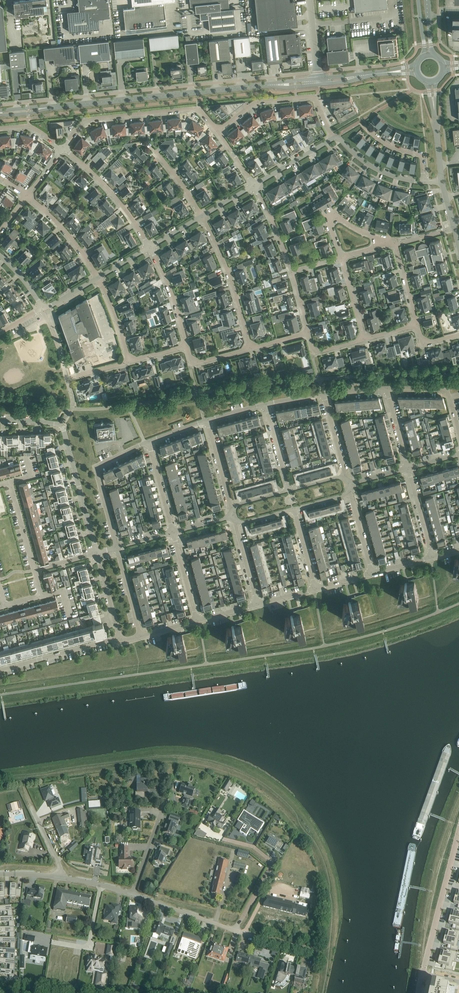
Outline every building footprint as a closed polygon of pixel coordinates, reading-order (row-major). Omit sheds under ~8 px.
[(46,0),(23,0),(13,1),(14,7),(13,7),(13,10),(14,10),(15,16),(28,14),(28,13),(44,11),(44,9),(47,9),(46,0)] [(69,31),(99,28),(98,18),(104,18),(110,17),(108,0),(78,0),(78,1),(76,3),(79,5),(79,10),(67,11),(69,31)] [(196,12),(207,11),(229,8),(228,0),(190,0),(191,5),(195,5),(196,12)] [(258,30),(297,25),(295,0),(290,1),(290,0),(255,0),(258,30)] [(356,12),(388,8),(387,0),(354,0),(356,12)] [(166,25),(164,4),(134,7),(123,9),(125,29),(166,25)] [(235,8),(229,8),(207,11),(210,31),(236,28),(234,8),(235,8)] [(300,51),(298,35),(296,36),(295,31),(264,34),(267,63),(283,61),(282,53),(298,51),(300,51)] [(150,49),(179,46),(178,34),(149,37),(150,49)] [(346,35),(327,37),(329,50),(347,48),(346,35)] [(249,36),(233,38),(235,56),(246,55),(251,54),(249,36)] [(397,36),(378,38),(380,56),(398,54),(397,36)] [(145,54),(143,38),(114,41),(115,57),(145,54)] [(230,59),(229,40),(230,40),(231,44),(234,43),(233,38),(208,40),(211,61),(222,60),(230,59)] [(108,41),(78,44),(80,62),(110,59),(108,41)] [(185,43),(187,63),(199,61),(197,42),(185,43)] [(73,44),(43,47),(45,59),(53,58),(74,56),(73,44)] [(347,48),(329,50),(330,61),(348,59),(347,48)] [(11,66),(26,65),(24,50),(9,51),(11,66)] [(301,64),(300,54),(298,55),(298,51),(282,53),(283,61),(288,61),(288,59),(291,58),(291,65),(301,64)] [(75,62),(74,56),(53,58),(54,64),(75,62)] [(262,58),(252,60),(248,60),(249,65),(252,65),(252,70),(263,68),(262,58)] [(232,72),(230,59),(222,60),(223,73),(232,72)] [(176,67),(171,68),(170,68),(171,72),(170,72),(170,73),(172,72),(172,73),(172,78),(182,77),(182,76),(183,76),(184,76),(183,70),(181,70),(181,64),(176,64),(176,67)] [(206,64),(195,65),(196,70),(198,70),(198,71),(199,71),(200,75),(207,74),(206,64)] [(146,70),(136,71),(137,79),(138,79),(138,81),(145,80),(145,79),(147,78),(147,77),(148,77),(148,74),(147,74),(146,70)] [(100,75),(99,76),(98,77),(98,78),(98,79),(99,80),(100,81),(101,81),(102,85),(112,84),(111,74),(100,75)] [(68,88),(70,88),(70,89),(71,89),(72,89),(73,88),(78,87),(77,77),(65,79),(66,84),(67,85),(68,88)] [(8,90),(9,88),(9,86),(8,85),(7,85),(1,85),(0,80),(0,95),(1,95),(1,96),(5,95),(8,95),(8,90)] [(37,92),(43,91),(42,81),(38,82),(38,81),(34,81),(34,82),(32,82),(33,91),(37,90),(37,92)] [(338,106),(335,108),(334,109),(335,110),(336,110),(339,108),(340,109),(335,112),(336,113),(337,112),(339,116),(338,117),(341,121),(359,111),(356,106),(355,107),(352,103),(353,102),(350,97),(331,99),(331,100),(333,100),(333,104),(332,104),(332,105),(337,104),(338,106)] [(229,114),(245,101),(221,104),(220,103),(215,108),(223,118),(228,114),(228,115),(229,114)] [(306,114),(305,104),(302,105),(299,106),(299,111),(297,111),(297,118),(300,117),(300,115),(306,114)] [(309,104),(305,104),(306,114),(311,114),(311,115),(315,115),(314,110),(312,110),(312,104),(309,105),(309,104)] [(288,116),(287,106),(283,107),(280,108),(281,113),(278,113),(279,120),(282,119),(282,117),(288,116)] [(290,106),(287,106),(288,116),(294,116),(294,118),(297,118),(297,111),(294,111),(293,106),(290,107),(290,106)] [(270,108),(267,109),(269,119),(275,118),(276,120),(279,120),(278,113),(274,114),(273,108),(270,109),(270,108)] [(269,119),(267,109),(263,110),(263,111),(261,112),(262,117),(259,118),(262,124),(264,123),(264,121),(269,119)] [(379,128),(385,121),(381,117),(378,114),(372,119),(376,123),(375,124),(379,128)] [(250,117),(247,119),(253,127),(258,124),(259,126),(262,124),(259,118),(256,120),(252,116),(250,118),(250,117)] [(177,117),(174,118),(175,128),(181,127),(181,130),(184,130),(186,122),(181,123),(180,118),(177,118),(177,117)] [(175,128),(174,118),(170,118),(170,119),(168,119),(168,124),(165,125),(166,131),(167,134),(169,134),(169,131),(169,130),(170,130),(171,129),(175,128)] [(71,120),(65,121),(65,120),(49,122),(50,122),(51,127),(56,127),(57,136),(57,134),(63,134),(63,135),(62,125),(65,125),(65,126),(71,125),(76,119),(71,120)] [(159,119),(155,120),(156,130),(162,129),(163,132),(166,131),(165,125),(162,125),(162,120),(159,120),(159,119)] [(245,122),(242,124),(245,127),(243,129),(247,135),(249,137),(252,135),(250,133),(255,129),(253,127),(247,119),(244,121),(245,122)] [(156,130),(155,120),(152,120),(152,121),(149,121),(150,126),(147,126),(147,133),(151,133),(150,131),(156,130)] [(193,132),(198,123),(195,121),(195,122),(192,120),(190,125),(186,122),(184,130),(186,131),(192,134),(193,132)] [(140,121),(137,122),(138,132),(144,131),(144,133),(147,133),(147,126),(144,127),(143,122),(140,122),(140,121)] [(388,134),(393,127),(388,124),(385,121),(379,128),(380,127),(384,130),(384,131),(388,134)] [(138,132),(137,122),(133,122),(133,123),(131,123),(131,128),(128,128),(129,135),(134,134),(134,132),(138,132)] [(122,123),(118,124),(119,134),(125,133),(126,135),(129,135),(128,128),(125,129),(125,124),(122,124),(122,123)] [(206,132),(202,129),(203,127),(201,125),(198,123),(193,132),(196,134),(194,137),(198,140),(203,135),(206,132)] [(119,134),(118,124),(115,124),(115,125),(112,125),(113,130),(109,130),(111,137),(114,137),(113,134),(119,134)] [(100,127),(100,126),(96,128),(101,137),(106,135),(107,138),(111,137),(109,130),(105,132),(103,126),(100,127)] [(235,128),(232,130),(238,139),(243,135),(245,137),(247,135),(243,129),(241,131),(238,127),(235,129),(235,128)] [(398,139),(401,131),(397,129),(393,127),(388,134),(389,133),(393,136),(393,137),(398,139)] [(101,137),(96,128),(93,129),(94,130),(91,131),(93,136),(89,137),(94,143),(96,142),(98,141),(97,139),(101,137)] [(303,129),(297,133),(301,140),(305,138),(307,142),(308,141),(309,142),(313,140),(312,139),(313,138),(308,129),(304,132),(303,129)] [(238,139),(232,130),(229,133),(230,133),(228,135),(231,139),(233,142),(235,144),(237,143),(240,141),(238,139)] [(408,143),(411,134),(405,133),(401,131),(398,139),(403,141),(403,142),(408,143)] [(361,137),(357,132),(352,137),(357,142),(361,146),(367,139),(363,136),(361,137)] [(297,142),(301,140),(297,133),(290,137),(292,139),(288,141),(293,150),(294,149),(295,150),(298,148),(298,147),(299,146),(297,142)] [(24,145),(27,135),(23,134),(23,135),(21,135),(19,141),(15,140),(14,147),(17,148),(18,144),(24,145)] [(415,136),(411,134),(408,143),(408,142),(414,144),(413,145),(419,145),(420,136),(415,136)] [(7,135),(4,135),(5,146),(11,145),(11,147),(14,147),(15,140),(11,140),(10,136),(7,136),(7,135)] [(31,155),(32,152),(36,143),(32,142),(33,138),(30,137),(30,136),(27,135),(24,145),(30,147),(29,151),(28,153),(31,155)] [(206,146),(214,139),(212,136),(211,137),(209,135),(205,138),(203,135),(198,140),(200,142),(201,143),(202,143),(203,143),(206,146)] [(94,143),(89,137),(86,141),(82,137),(80,140),(79,139),(77,142),(85,148),(89,143),(91,145),(94,143)] [(175,155),(177,153),(172,147),(174,145),(173,139),(165,140),(166,140),(167,147),(163,150),(170,158),(172,157),(173,157),(175,155)] [(217,145),(215,143),(216,142),(214,139),(206,146),(208,149),(208,151),(205,153),(208,156),(215,150),(213,148),(217,145)] [(278,146),(274,148),(275,149),(280,158),(281,157),(282,158),(286,156),(285,155),(286,154),(284,150),(288,148),(288,149),(288,148),(284,141),(283,139),(276,143),(277,145),(278,146)] [(367,139),(361,146),(366,150),(370,153),(375,146),(371,143),(370,144),(366,141),(367,139)] [(85,148),(77,142),(75,145),(76,145),(74,148),(82,153),(85,148)] [(40,145),(36,143),(32,152),(31,155),(33,156),(37,151),(41,155),(47,146),(44,144),(44,145),(42,143),(40,145)] [(145,159),(145,158),(147,156),(143,152),(144,152),(142,149),(141,150),(137,146),(135,149),(131,145),(126,150),(129,152),(130,151),(135,156),(133,158),(133,160),(136,162),(138,162),(140,161),(141,162),(142,160),(144,160),(145,159)] [(50,148),(47,146),(41,155),(46,158),(44,162),(47,164),(54,154),(51,152),(52,150),(50,149),(50,148)] [(102,158),(111,149),(108,147),(107,146),(106,146),(105,146),(104,146),(103,147),(92,158),(97,163),(95,166),(100,171),(105,166),(105,167),(108,164),(107,164),(108,163),(102,158)] [(381,160),(385,152),(380,149),(379,151),(375,148),(375,146),(370,153),(376,157),(381,160)] [(261,155),(267,165),(268,165),(269,166),(273,163),(272,162),(273,162),(271,158),(275,156),(271,148),(261,155)] [(206,159),(208,161),(209,163),(214,160),(216,163),(218,162),(221,166),(228,160),(223,153),(218,157),(214,152),(206,159)] [(392,165),(395,157),(390,155),(389,156),(384,153),(385,152),(381,160),(387,163),(392,165)] [(339,156),(338,157),(336,154),(333,156),(331,154),(326,157),(332,167),(338,164),(336,162),(340,160),(342,159),(339,156)] [(260,171),(259,170),(261,169),(258,165),(262,163),(262,164),(258,156),(248,162),(254,173),(256,172),(256,173),(260,171)] [(332,167),(326,157),(322,159),(321,160),(322,163),(319,165),(324,172),(332,167)] [(403,169),(405,160),(400,159),(400,160),(394,158),(395,157),(392,165),(398,167),(403,169)] [(118,158),(111,165),(114,169),(117,166),(118,167),(123,162),(118,158)] [(61,164),(59,168),(63,172),(62,173),(69,179),(75,172),(73,170),(74,168),(72,166),(70,164),(65,160),(64,161),(61,164)] [(415,171),(417,162),(411,161),(411,163),(405,162),(406,160),(405,160),(403,169),(410,170),(415,171)] [(13,175),(19,163),(15,161),(12,165),(5,161),(5,162),(4,161),(3,163),(4,163),(1,168),(2,168),(1,170),(6,173),(7,171),(13,175)] [(194,172),(193,173),(190,168),(191,167),(187,161),(180,166),(184,171),(182,173),(189,183),(197,177),(196,177),(197,176),(198,175),(198,173),(197,172),(196,172),(194,172)] [(324,172),(319,165),(316,167),(314,164),(309,167),(314,176),(319,173),(320,175),(324,172)] [(157,179),(163,174),(156,165),(153,167),(151,165),(145,169),(148,174),(152,171),(157,179)] [(223,173),(227,171),(230,169),(228,165),(221,169),(223,173)] [(346,179),(354,169),(349,165),(347,168),(345,166),(340,171),(343,173),(342,175),(346,179)] [(314,176),(309,167),(304,170),(305,173),(302,175),(305,181),(309,179),(314,176)] [(27,184),(35,171),(31,168),(27,175),(19,170),(18,171),(18,172),(15,176),(16,177),(15,179),(20,182),(21,180),(27,184)] [(119,174),(117,176),(111,169),(105,175),(114,185),(120,179),(120,178),(121,177),(121,176),(120,174),(119,174)] [(356,183),(359,177),(357,175),(359,173),(354,169),(346,179),(351,182),(353,181),(356,183)] [(234,171),(231,172),(227,174),(228,180),(231,180),(234,185),(236,184),(236,185),(238,183),(238,182),(241,181),(236,173),(235,173),(234,171)] [(83,188),(89,182),(81,174),(79,176),(76,173),(71,179),(73,182),(75,180),(83,188)] [(306,182),(305,181),(302,175),(299,177),(297,174),(292,177),(297,186),(298,188),(306,182)] [(363,189),(369,179),(363,176),(362,178),(359,177),(356,183),(355,184),(358,186),(363,189)] [(291,189),(297,186),(292,177),(286,181),(288,183),(285,185),(289,193),(292,191),(291,189)] [(373,192),(375,186),(373,184),(374,182),(369,179),(363,189),(368,192),(369,190),(373,192)] [(197,189),(204,185),(202,181),(195,185),(197,189)] [(121,191),(120,192),(121,194),(121,195),(122,196),(123,196),(125,198),(128,195),(130,197),(133,194),(127,186),(129,185),(126,182),(124,184),(123,182),(118,186),(121,191)] [(170,196),(176,192),(169,182),(166,184),(164,182),(157,186),(159,189),(163,187),(170,196)] [(52,204),(58,198),(55,195),(54,195),(53,196),(47,191),(52,186),(47,183),(43,188),(43,189),(40,193),(40,194),(41,195),(39,197),(39,198),(41,200),(42,199),(47,204),(49,201),(52,204)] [(331,203),(332,204),(335,202),(333,199),(338,197),(331,184),(323,188),(325,192),(322,194),(322,193),(315,196),(316,198),(313,199),(314,200),(300,208),(305,216),(316,210),(317,212),(320,211),(320,210),(323,209),(329,205),(331,203)] [(381,198),(385,186),(379,184),(378,187),(375,186),(373,192),(372,194),(375,195),(381,198)] [(289,193),(285,185),(281,187),(280,185),(275,188),(280,196),(285,193),(286,195),(289,193)] [(390,201),(393,192),(390,191),(391,188),(385,186),(381,198),(387,200),(390,201)] [(281,198),(280,196),(275,188),(269,191),(271,193),(267,195),(272,203),(275,201),(281,198)] [(88,191),(83,195),(86,198),(88,196),(93,202),(101,194),(96,189),(90,194),(88,191)] [(204,189),(197,194),(202,204),(204,203),(205,203),(207,202),(206,201),(210,199),(204,189)] [(400,201),(402,191),(396,190),(396,193),(393,192),(390,201),(394,202),(400,203),(400,201)] [(411,196),(408,196),(408,193),(402,191),(400,201),(406,203),(409,203),(411,196)] [(9,194),(8,196),(2,193),(0,196),(0,205),(2,202),(9,207),(10,206),(11,205),(14,200),(13,200),(14,197),(9,194)] [(418,204),(420,203),(430,201),(428,195),(425,196),(425,193),(418,195),(416,195),(418,204)] [(139,203),(142,200),(139,195),(133,200),(135,202),(131,206),(138,215),(144,210),(139,203)] [(344,197),(338,204),(343,208),(341,210),(349,216),(351,214),(354,216),(357,211),(354,209),(347,203),(349,201),(344,197)] [(100,205),(107,214),(109,216),(113,213),(111,211),(114,209),(106,200),(103,202),(101,199),(96,204),(98,207),(100,205)] [(181,202),(179,199),(174,203),(175,206),(174,207),(174,208),(175,210),(176,211),(178,210),(181,215),(183,214),(184,215),(186,213),(187,212),(186,212),(188,211),(183,201),(181,202)] [(58,200),(53,205),(55,207),(53,209),(62,217),(67,212),(59,204),(60,202),(58,200)] [(253,201),(248,203),(253,212),(259,208),(257,205),(255,205),(253,201)] [(429,210),(429,208),(431,207),(430,201),(420,203),(418,204),(420,210),(421,213),(423,212),(429,210)] [(253,212),(248,203),(243,206),(245,210),(243,212),(246,217),(249,215),(248,215),(253,212)] [(25,223),(30,227),(31,228),(32,227),(37,221),(34,219),(37,215),(28,208),(22,215),(28,219),(25,223)] [(238,209),(233,212),(239,222),(244,219),(246,217),(243,212),(240,213),(238,209)] [(289,230),(290,231),(295,228),(294,227),(297,225),(296,222),(295,223),(294,220),(298,218),(294,210),(281,216),(283,221),(280,222),(282,225),(283,228),(284,232),(289,230)] [(435,218),(433,214),(433,212),(430,213),(429,210),(423,212),(423,215),(425,221),(435,218)] [(153,215),(151,211),(143,216),(145,220),(153,215)] [(69,220),(66,222),(74,231),(80,226),(73,217),(75,215),(73,212),(66,218),(69,220)] [(113,213),(109,216),(100,223),(104,228),(114,223),(118,228),(124,223),(124,222),(124,221),(123,219),(121,219),(119,215),(117,216),(114,212),(113,213)] [(239,222),(233,212),(228,215),(231,219),(228,220),(231,226),(234,224),(234,223),(238,221),(239,222)] [(369,224),(374,215),(368,212),(366,215),(362,212),(361,213),(360,212),(359,216),(360,216),(357,221),(358,222),(357,223),(361,224),(361,223),(364,225),(366,222),(369,224)] [(322,223),(321,220),(318,221),(316,216),(302,221),(306,230),(310,228),(311,231),(310,231),(311,235),(315,233),(315,235),(320,233),(320,232),(325,230),(323,226),(322,224),(322,223)] [(223,218),(219,221),(224,229),(228,227),(229,227),(231,226),(228,220),(226,222),(223,218)] [(435,218),(425,221),(423,221),(423,222),(426,230),(425,230),(436,227),(435,224),(436,224),(435,218)] [(389,222),(377,220),(375,229),(376,229),(376,230),(378,230),(379,229),(387,231),(389,222)] [(37,221),(32,227),(35,230),(36,228),(43,235),(50,228),(42,221),(39,224),(37,221)] [(152,221),(145,225),(150,234),(152,233),(153,234),(156,232),(155,232),(157,230),(154,225),(155,224),(154,222),(153,222),(152,221)] [(218,233),(224,229),(219,221),(214,224),(217,228),(215,229),(218,233)] [(411,223),(399,224),(400,226),(399,226),(399,230),(400,230),(400,232),(412,231),(412,228),(415,228),(414,221),(411,221),(411,223)] [(257,226),(255,222),(248,227),(249,230),(252,228),(255,234),(254,234),(267,228),(265,225),(264,226),(263,222),(257,226)] [(91,235),(89,236),(85,231),(91,227),(88,224),(80,230),(83,233),(78,236),(85,246),(94,239),(91,235)] [(116,231),(122,241),(126,238),(131,246),(133,245),(133,246),(136,244),(135,244),(137,243),(130,231),(127,232),(124,227),(116,231)] [(14,228),(2,243),(7,247),(10,243),(16,248),(20,244),(20,243),(20,244),(14,239),(19,233),(14,228)] [(268,230),(267,228),(254,234),(256,240),(252,242),(253,245),(264,241),(262,237),(269,234),(267,231),(268,230)] [(201,231),(196,234),(201,243),(207,239),(205,235),(203,236),(201,231)] [(48,242),(53,247),(61,240),(56,235),(54,236),(51,233),(52,232),(44,240),(47,243),(48,242)] [(292,251),(293,254),(298,253),(298,254),(304,252),(303,250),(307,249),(305,246),(304,246),(303,244),(308,242),(304,233),(290,238),(292,244),(290,245),(291,248),(292,251)] [(201,243),(196,234),(191,237),(193,241),(191,243),(194,248),(197,246),(196,246),(201,243)] [(236,234),(229,238),(230,242),(225,244),(230,256),(233,255),(233,256),(237,254),(236,254),(239,253),(234,241),(238,239),(236,234)] [(314,242),(316,247),(319,246),(323,256),(333,252),(331,249),(330,246),(329,242),(328,243),(326,238),(314,242)] [(186,240),(181,243),(186,252),(191,249),(191,250),(194,248),(191,243),(188,244),(186,240)] [(430,242),(431,246),(433,252),(431,253),(434,263),(436,262),(437,269),(438,272),(440,272),(441,275),(447,273),(446,270),(448,270),(446,259),(444,260),(441,250),(443,250),(440,240),(430,242)] [(268,256),(276,252),(272,242),(267,244),(266,241),(259,244),(261,250),(265,249),(268,256)] [(186,252),(181,243),(176,246),(179,250),(176,251),(179,257),(182,255),(182,254),(186,252)] [(433,252),(431,246),(428,247),(428,246),(427,245),(427,244),(426,244),(425,244),(425,245),(424,245),(421,246),(420,246),(419,246),(419,247),(419,248),(419,249),(416,250),(415,247),(405,249),(407,260),(424,255),(424,257),(423,257),(422,258),(422,259),(422,260),(422,261),(423,262),(424,263),(425,263),(426,263),(428,272),(431,271),(431,272),(432,272),(433,273),(434,273),(435,272),(435,271),(435,270),(437,269),(436,262),(434,263),(431,253),(433,252)] [(55,251),(58,255),(60,253),(65,259),(72,253),(71,252),(72,252),(69,249),(66,246),(63,247),(61,245),(61,246),(59,247),(55,251)] [(104,248),(102,245),(94,249),(96,253),(92,255),(99,265),(102,263),(103,264),(105,262),(105,261),(100,251),(104,248)] [(179,257),(176,251),(174,253),(171,249),(166,252),(172,260),(176,258),(177,258),(179,257)] [(26,250),(18,258),(23,263),(25,261),(28,263),(31,259),(30,258),(33,254),(29,251),(28,251),(26,250)] [(172,260),(166,252),(162,254),(164,259),(163,260),(165,264),(172,260)] [(208,269),(216,266),(211,254),(203,258),(206,264),(205,265),(206,269),(208,268),(208,269)] [(389,254),(377,257),(379,262),(383,261),(384,266),(385,265),(386,269),(393,267),(389,254)] [(191,265),(201,259),(199,256),(189,262),(191,265)] [(282,268),(279,259),(275,260),(274,257),(267,259),(269,263),(272,261),(274,267),(275,270),(275,271),(282,268)] [(40,258),(30,266),(33,269),(30,271),(33,274),(33,275),(34,277),(35,277),(36,278),(43,273),(40,268),(45,264),(40,258)] [(69,272),(72,277),(75,275),(77,278),(82,275),(83,276),(86,273),(84,270),(83,270),(80,265),(78,267),(73,260),(67,264),(71,270),(69,272)] [(367,260),(353,263),(354,270),(363,267),(366,270),(369,269),(369,270),(370,270),(367,260)] [(148,262),(144,265),(149,274),(155,270),(154,269),(152,266),(151,267),(148,262)] [(238,270),(235,271),(237,275),(236,275),(237,279),(238,279),(239,283),(247,280),(246,276),(247,276),(246,272),(245,273),(243,269),(244,268),(243,262),(236,265),(238,270)] [(149,274),(144,265),(139,268),(141,272),(139,273),(142,279),(145,277),(144,277),(149,274)] [(414,275),(411,275),(414,287),(422,285),(420,278),(422,277),(421,274),(427,273),(425,266),(413,269),(414,275)] [(335,268),(330,270),(333,281),(341,279),(340,275),(339,272),(338,268),(335,268)] [(174,276),(172,277),(175,285),(177,284),(177,285),(178,285),(179,285),(180,284),(181,284),(180,283),(184,281),(182,278),(186,276),(183,269),(173,273),(174,276)] [(134,271),(129,274),(134,283),(139,280),(139,281),(142,279),(139,273),(136,275),(134,271)] [(215,271),(207,274),(210,280),(212,279),(215,287),(223,284),(220,275),(217,277),(216,275),(215,271)] [(387,278),(388,281),(387,282),(386,282),(386,283),(387,285),(388,286),(389,286),(398,284),(396,279),(397,279),(396,276),(395,276),(395,274),(392,275),(391,271),(382,274),(384,279),(387,278)] [(134,283),(129,274),(124,277),(126,281),(124,282),(127,288),(130,286),(129,285),(134,283)] [(447,278),(446,275),(436,278),(439,287),(444,285),(445,289),(453,287),(450,277),(447,278)] [(2,276),(0,278),(0,289),(1,290),(9,283),(7,281),(7,280),(2,276)] [(46,276),(41,279),(45,284),(42,286),(43,289),(45,293),(46,292),(48,295),(57,290),(50,280),(49,281),(46,276)] [(280,276),(271,279),(272,283),(275,282),(278,290),(277,290),(278,293),(285,291),(284,288),(287,287),(287,285),(288,285),(287,281),(286,281),(285,280),(281,281),(280,280),(279,277),(280,276)] [(308,276),(301,277),(302,280),(300,281),(301,284),(303,283),(304,289),(310,287),(311,291),(318,289),(315,277),(308,279),(308,276)] [(119,280),(114,283),(119,291),(121,293),(125,290),(125,289),(127,288),(124,282),(121,284),(119,280)] [(190,283),(193,289),(199,287),(196,280),(190,283)] [(7,297),(15,290),(11,286),(9,283),(1,290),(7,297)] [(119,291),(114,283),(109,285),(112,290),(111,291),(112,293),(113,295),(119,291)] [(147,287),(143,289),(145,293),(151,289),(152,291),(154,298),(153,299),(154,301),(156,301),(156,302),(164,299),(160,288),(156,290),(154,287),(155,286),(153,283),(151,284),(147,287)] [(365,290),(360,291),(363,302),(365,301),(366,302),(368,301),(369,300),(371,300),(369,293),(373,292),(371,284),(364,286),(365,290)] [(335,286),(327,288),(329,295),(336,294),(338,300),(346,298),(343,287),(336,289),(335,286)] [(193,289),(183,292),(185,297),(181,298),(182,302),(181,302),(182,305),(194,301),(193,297),(195,296),(193,289)] [(396,289),(388,291),(389,295),(388,295),(389,297),(390,298),(392,298),(393,303),(402,300),(401,298),(402,298),(403,297),(402,295),(401,294),(400,294),(400,292),(397,292),(396,289)] [(19,295),(15,290),(7,297),(12,304),(21,298),(19,295)] [(214,295),(213,291),(202,295),(203,300),(203,299),(214,295)] [(227,296),(226,291),(215,294),(216,297),(218,297),(220,305),(229,303),(228,298),(227,296)] [(254,297),(252,291),(246,292),(248,299),(245,300),(248,312),(254,310),(255,312),(261,310),(257,296),(254,297)] [(287,292),(273,296),(274,302),(283,299),(284,304),(281,305),(282,310),(293,307),(290,295),(287,296),(286,292),(287,292)] [(458,306),(455,296),(452,296),(451,293),(445,294),(446,297),(447,298),(448,298),(451,308),(458,306)] [(312,315),(312,316),(313,316),(314,316),(315,315),(316,315),(316,314),(320,313),(318,305),(319,305),(319,304),(320,303),(320,302),(324,301),(322,295),(312,297),(313,302),(308,303),(309,307),(309,308),(308,307),(308,308),(309,309),(309,310),(309,311),(310,311),(311,315),(312,315)] [(426,296),(418,298),(421,311),(430,308),(426,296)] [(23,301),(21,298),(12,304),(16,311),(17,311),(17,312),(24,308),(26,306),(25,305),(23,301)] [(87,300),(88,299),(87,299),(87,298),(76,305),(76,306),(71,309),(70,308),(58,315),(61,322),(60,323),(70,352),(70,351),(71,350),(75,361),(75,360),(82,356),(85,355),(82,347),(83,347),(87,346),(85,341),(82,342),(82,344),(81,345),(79,339),(80,332),(88,334),(89,338),(90,339),(96,335),(96,336),(102,337),(91,305),(89,306),(87,300)] [(196,300),(194,301),(182,305),(183,308),(183,307),(184,310),(188,309),(190,313),(200,309),(196,300)] [(122,313),(125,312),(127,317),(135,314),(133,308),(132,309),(130,302),(119,306),(122,313)] [(328,306),(326,307),(326,310),(329,309),(330,311),(336,309),(337,312),(339,311),(340,318),(351,315),(349,308),(345,309),(345,307),(344,303),(336,306),(335,304),(328,306)] [(155,307),(157,311),(159,310),(163,322),(171,320),(169,314),(170,314),(169,310),(168,310),(167,307),(164,308),(163,304),(155,307)] [(397,314),(398,318),(397,318),(397,319),(397,321),(398,322),(399,322),(399,323),(407,320),(404,308),(401,309),(400,305),(390,308),(392,316),(397,314)] [(213,311),(214,315),(216,314),(217,320),(221,319),(233,316),(233,314),(232,314),(231,310),(227,311),(226,307),(217,310),(213,311)] [(0,311),(0,316),(3,321),(10,317),(5,308),(0,311)] [(376,309),(370,311),(372,317),(368,318),(371,330),(380,328),(378,328),(375,317),(378,316),(376,309)] [(447,312),(448,317),(452,317),(453,321),(452,321),(452,322),(452,324),(453,325),(454,324),(455,327),(457,327),(458,327),(458,314),(457,315),(455,310),(447,312)] [(192,321),(188,322),(189,327),(190,326),(190,328),(191,333),(194,332),(194,333),(197,332),(200,331),(197,320),(201,319),(200,314),(202,314),(201,311),(197,312),(198,315),(191,317),(192,321)] [(289,311),(278,314),(279,319),(285,318),(286,321),(285,321),(287,325),(288,325),(290,331),(295,329),(296,330),(298,329),(298,328),(299,328),(295,316),(290,317),(289,311)] [(130,320),(125,322),(127,328),(126,329),(127,332),(128,332),(135,330),(132,319),(136,318),(135,314),(129,316),(130,320)] [(262,320),(261,314),(256,315),(258,322),(251,324),(254,336),(263,334),(264,333),(265,332),(265,331),(265,330),(264,329),(263,329),(262,329),(260,322),(262,321),(262,320)] [(432,314),(426,315),(427,320),(424,321),(425,327),(427,327),(427,328),(431,327),(430,326),(434,325),(432,319),(433,318),(432,314)] [(234,318),(233,316),(221,319),(223,325),(218,326),(219,330),(230,327),(230,323),(234,322),(233,318),(234,318)] [(327,327),(327,324),(330,323),(329,319),(318,322),(319,325),(314,327),(316,334),(319,333),(320,336),(323,335),(323,332),(325,332),(324,328),(327,327)] [(347,320),(340,321),(342,329),(345,328),(348,337),(356,335),(353,322),(348,323),(347,320)] [(165,332),(166,332),(167,338),(167,339),(166,340),(167,342),(168,342),(169,344),(177,341),(174,329),(172,330),(171,326),(163,328),(165,332)] [(234,347),(235,347),(236,346),(237,345),(240,344),(237,332),(230,334),(228,329),(221,331),(222,336),(226,335),(227,339),(229,339),(231,346),(232,346),(233,347),(234,347)] [(400,342),(394,343),(397,355),(403,352),(402,351),(406,350),(407,350),(409,350),(408,349),(410,348),(411,353),(415,352),(414,346),(412,335),(399,339),(400,342)] [(138,336),(130,338),(131,343),(132,344),(132,346),(133,351),(142,349),(141,344),(141,341),(140,340),(138,336)] [(200,337),(193,339),(194,343),(193,343),(196,351),(206,348),(204,340),(201,341),(200,337)] [(388,357),(395,355),(396,357),(397,357),(394,346),(387,348),(385,342),(374,345),(376,354),(387,351),(388,357)] [(301,343),(287,347),(288,354),(298,351),(299,355),(300,355),(301,356),(306,354),(303,345),(301,345),(301,343)] [(450,352),(451,356),(456,355),(458,354),(458,343),(453,345),(454,348),(450,349),(450,352)] [(91,344),(87,346),(83,347),(82,347),(85,355),(86,358),(95,355),(91,344)] [(353,354),(350,355),(351,362),(356,361),(356,359),(361,358),(361,360),(365,360),(367,364),(372,362),(368,347),(365,348),(360,348),(360,349),(352,351),(353,354)] [(439,358),(443,357),(445,356),(444,353),(443,354),(441,348),(428,352),(431,360),(435,359),(435,360),(436,360),(439,359),(439,358)] [(270,362),(278,360),(276,350),(268,353),(268,354),(261,356),(263,363),(270,361),(270,362)] [(336,356),(323,359),(326,368),(338,365),(338,366),(344,365),(342,357),(337,359),(336,356)] [(184,366),(183,365),(183,363),(184,362),(184,360),(182,359),(182,360),(181,357),(176,358),(172,359),(172,360),(165,361),(165,362),(161,363),(163,371),(167,369),(167,370),(175,368),(175,369),(176,369),(178,369),(178,368),(178,367),(184,366)] [(253,366),(250,357),(247,358),(246,357),(240,359),(240,362),(239,362),(241,369),(245,368),(245,369),(250,367),(251,371),(258,369),(257,365),(253,366)] [(136,370),(132,371),(134,379),(138,378),(144,377),(143,376),(146,375),(146,376),(154,373),(152,365),(144,368),(141,369),(141,368),(136,369),(136,370)] [(202,373),(204,381),(208,380),(207,378),(210,377),(224,373),(222,365),(208,369),(208,371),(205,372),(202,373)] [(127,373),(120,374),(120,373),(117,374),(110,376),(110,377),(106,378),(107,383),(112,382),(113,386),(123,383),(122,382),(129,380),(127,373)] [(83,384),(79,385),(81,391),(84,390),(85,391),(86,391),(87,395),(90,394),(102,390),(101,385),(92,387),(91,381),(89,381),(89,380),(84,382),(84,383),(82,383),(83,384)] [(407,405),(407,396),(398,396),(401,405),(407,405)] [(379,397),(373,397),(374,406),(374,408),(376,408),(376,409),(380,409),(382,407),(380,398),(379,397)] [(446,407),(444,398),(443,397),(437,397),(437,405),(445,405),(446,407)] [(344,409),(343,400),(336,400),(335,400),(337,409),(344,409)] [(321,413),(318,404),(318,403),(312,404),(313,412),(320,411),(321,413)] [(284,418),(282,409),(276,410),(275,410),(278,419),(284,418)] [(258,414),(252,416),(254,424),(260,423),(261,425),(260,423),(264,422),(262,415),(259,416),(258,414)] [(254,424),(252,416),(246,417),(248,426),(254,424)] [(248,426),(246,417),(240,419),(243,427),(248,426)] [(416,418),(413,419),(405,421),(406,425),(408,424),(408,428),(405,428),(406,429),(415,426),(418,425),(416,418)] [(243,427),(240,419),(235,420),(237,429),(243,427)] [(322,423),(322,419),(311,422),(313,429),(323,426),(323,427),(322,423)] [(237,429),(235,420),(229,422),(231,431),(237,429)] [(116,438),(114,421),(94,424),(96,441),(116,438)] [(231,431),(229,422),(223,424),(225,432),(231,431)] [(225,432),(223,424),(217,425),(219,434),(225,432)] [(324,430),(323,426),(313,429),(315,436),(325,434),(325,433),(324,430)] [(416,433),(415,426),(406,429),(407,428),(408,432),(409,431),(410,434),(407,435),(407,436),(416,433)] [(293,427),(282,430),(283,433),(284,437),(295,434),(293,427)] [(203,441),(201,432),(200,431),(194,433),(197,441),(202,439),(203,441)] [(44,434),(39,434),(40,446),(45,446),(44,440),(51,439),(50,432),(44,433),(44,434)] [(36,433),(30,434),(31,443),(31,446),(36,446),(36,451),(37,452),(40,452),(40,446),(39,434),(36,434),(36,433)] [(197,441),(194,433),(188,435),(191,443),(197,441)] [(418,440),(416,433),(407,436),(409,435),(410,439),(411,438),(412,441),(409,442),(418,440)] [(22,449),(21,435),(18,435),(18,434),(12,435),(13,444),(18,444),(18,449),(22,449)] [(31,443),(30,434),(24,434),(24,435),(21,435),(22,449),(26,449),(25,444),(31,443)] [(296,441),(295,434),(284,437),(285,440),(286,444),(296,441)] [(326,437),(325,434),(315,436),(316,443),(327,441),(327,440),(326,437)] [(13,444),(12,435),(7,435),(4,436),(4,450),(8,449),(8,444),(13,444)] [(191,443),(188,435),(182,437),(185,446),(191,443)] [(185,446),(182,437),(177,439),(180,448),(185,446)] [(454,443),(452,438),(445,440),(446,444),(442,444),(444,450),(450,448),(449,445),(454,443)] [(180,448),(177,439),(171,441),(174,450),(180,448)] [(421,439),(418,440),(409,442),(409,443),(411,442),(412,446),(413,445),(414,448),(411,449),(421,447),(423,446),(421,439)] [(174,450),(171,441),(165,443),(168,452),(174,450)] [(298,448),(296,441),(286,444),(286,447),(287,447),(288,451),(287,451),(288,451),(298,448)] [(328,443),(327,441),(316,443),(318,451),(329,448),(329,447),(328,444),(328,443)] [(168,452),(165,443),(160,446),(160,445),(159,446),(160,447),(157,448),(159,455),(168,452)] [(234,443),(228,445),(228,443),(224,444),(225,446),(223,446),(224,449),(225,449),(226,453),(225,453),(236,450),(234,443)] [(300,455),(298,448),(288,451),(288,454),(289,454),(290,458),(289,458),(300,455)] [(330,450),(329,448),(318,451),(320,458),(331,455),(331,454),(330,454),(329,451),(330,450)] [(267,449),(259,452),(256,452),(257,458),(260,457),(269,454),(267,449)] [(55,453),(54,450),(48,452),(48,451),(45,452),(48,461),(57,458),(56,453),(55,453)] [(238,457),(236,450),(225,453),(226,456),(227,456),(228,460),(227,460),(238,457)] [(144,454),(136,458),(140,464),(140,466),(143,465),(146,464),(146,463),(144,455),(144,454)] [(302,462),(300,455),(289,458),(290,461),(291,461),(292,465),(291,465),(302,462)] [(136,456),(130,459),(134,467),(140,464),(136,458),(136,456)] [(240,464),(238,457),(227,460),(228,463),(229,463),(230,467),(229,467),(240,464)] [(59,464),(57,458),(48,461),(50,469),(59,467),(58,464),(59,464)] [(130,459),(125,461),(129,469),(134,467),(130,459)] [(125,461),(120,464),(123,472),(129,469),(125,461)] [(174,462),(165,464),(167,471),(176,469),(175,464),(178,463),(177,461),(174,462)] [(334,463),(324,465),(326,474),(331,472),(331,471),(336,469),(334,463)] [(120,464),(114,467),(118,475),(123,472),(120,464)] [(242,471),(240,464),(229,467),(230,470),(232,474),(231,474),(242,471)] [(272,465),(263,467),(261,468),(262,473),(273,470),(272,465)] [(326,474),(324,465),(313,468),(316,477),(326,474)] [(59,467),(50,469),(45,471),(46,474),(51,473),(52,478),(62,476),(60,470),(59,467)] [(114,467),(109,469),(112,477),(118,475),(114,467)] [(179,468),(176,469),(167,471),(169,478),(178,476),(177,471),(180,470),(179,468)] [(316,477),(313,468),(303,471),(306,479),(316,477)] [(103,472),(101,472),(102,478),(105,478),(105,480),(106,480),(107,482),(108,481),(108,482),(112,480),(113,479),(112,477),(109,469),(103,472)] [(451,476),(449,469),(443,470),(445,478),(446,481),(452,479),(451,476)] [(244,478),(242,471),(231,474),(232,477),(233,481),(244,478)] [(306,479),(303,471),(293,474),(295,480),(300,479),(300,481),(306,479)] [(434,481),(432,473),(427,475),(429,482),(430,485),(435,483),(434,481)] [(149,483),(148,480),(151,479),(150,475),(141,478),(143,485),(152,483),(152,482),(149,483)] [(181,475),(178,476),(169,478),(171,485),(180,483),(179,478),(182,477),(181,475)] [(429,482),(427,475),(421,476),(422,480),(420,480),(421,484),(429,482)] [(50,488),(63,484),(63,481),(62,476),(52,478),(54,483),(49,484),(50,488)] [(275,478),(265,481),(268,490),(273,488),(273,487),(277,485),(275,478)] [(268,490),(265,481),(255,484),(257,492),(268,490)] [(183,482),(180,483),(171,485),(173,492),(182,490),(180,485),(184,484),(183,482)] [(403,485),(402,485),(401,482),(395,483),(397,491),(400,501),(407,499),(406,496),(403,497),(402,492),(405,491),(403,485)] [(152,483),(143,485),(145,492),(154,489),(151,490),(150,487),(151,486),(150,483),(152,483)] [(64,487),(63,484),(50,488),(51,491),(56,490),(57,495),(66,493),(65,487),(64,487)] [(257,492),(255,484),(245,487),(247,495),(257,492)] [(32,487),(29,488),(20,490),(22,495),(30,493),(33,492),(32,487)] [(247,495),(245,487),(235,490),(236,496),(241,495),(242,497),(247,495)] [(154,490),(154,489),(145,492),(147,499),(156,496),(155,496),(153,497),(152,494),(153,493),(152,490),(154,490)] [(185,489),(182,490),(173,492),(175,499),(184,496),(182,492),(185,491),(185,489)] [(68,498),(66,493),(57,495),(58,500),(54,502),(55,505),(68,501),(67,498),(68,498)] [(427,498),(426,498),(427,502),(428,501),(429,504),(426,505),(438,502),(435,493),(426,495),(427,498)] [(156,497),(156,496),(147,499),(143,500),(145,507),(148,506),(157,503),(155,504),(154,500),(155,500),(154,497),(156,497)] [(187,496),(184,496),(175,499),(176,506),(185,503),(184,499),(187,498),(187,496)] [(69,504),(68,501),(55,505),(56,508),(60,507),(62,512),(71,510),(69,504)] [(36,502),(33,503),(25,506),(26,511),(38,508),(36,502)] [(189,502),(185,503),(176,506),(178,512),(178,513),(187,510),(186,505),(189,505),(189,502)] [(340,502),(334,504),(336,512),(347,510),(345,503),(340,504),(340,502)] [(409,510),(407,503),(401,505),(401,502),(395,504),(396,509),(399,508),(400,513),(409,510)] [(438,502),(426,505),(427,509),(430,508),(431,511),(428,512),(439,509),(438,502)] [(157,503),(148,506),(150,513),(159,510),(156,511),(155,507),(157,507),(156,504),(157,504),(157,503)] [(125,504),(122,504),(114,506),(115,512),(126,509),(125,504)] [(336,512),(334,504),(324,507),(326,515),(336,512)] [(326,515),(324,507),(314,509),(316,518),(326,515)] [(38,508),(26,511),(27,516),(39,513),(38,508)] [(128,515),(126,509),(115,512),(117,518),(125,515),(128,515)] [(316,518),(314,509),(308,511),(309,513),(304,514),(306,521),(316,518)] [(441,516),(439,509),(428,512),(428,513),(430,512),(431,515),(432,515),(433,518),(430,519),(439,517),(441,516)] [(73,515),(71,510),(62,512),(63,517),(58,519),(59,522),(73,519),(72,516),(73,515)] [(157,514),(159,514),(160,514),(159,510),(150,513),(152,520),(161,517),(158,518),(157,514)] [(409,510),(400,513),(397,514),(398,516),(401,515),(402,520),(411,517),(409,510)] [(39,513),(27,516),(29,521),(37,519),(40,518),(39,513)] [(411,517),(402,520),(399,521),(400,523),(403,522),(404,527),(413,524),(411,517)] [(441,524),(439,517),(430,519),(432,519),(433,522),(434,522),(435,525),(432,526),(441,524)] [(281,518),(276,520),(278,528),(288,526),(286,519),(282,520),(281,518)] [(349,521),(348,518),(337,521),(339,528),(350,525),(349,521)] [(74,521),(73,519),(59,522),(60,526),(65,524),(66,529),(76,527),(74,521)] [(129,520),(126,521),(119,523),(120,529),(131,526),(129,520)] [(278,528),(276,520),(265,523),(268,531),(278,528)] [(268,531),(265,523),(255,525),(258,534),(268,531)] [(444,523),(441,524),(432,526),(434,526),(435,529),(436,529),(437,532),(434,533),(443,531),(445,530),(444,523)] [(413,524),(404,527),(401,527),(402,530),(405,529),(406,533),(415,531),(413,524)] [(258,534),(255,525),(250,527),(250,529),(246,530),(247,537),(258,534)] [(351,528),(350,525),(339,528),(341,535),(352,532),(351,532),(350,528),(351,528)] [(133,534),(131,526),(120,529),(121,534),(126,532),(128,536),(133,534)] [(319,526),(308,529),(309,532),(310,531),(311,535),(310,535),(310,536),(321,533),(319,526)] [(77,533),(76,527),(66,529),(69,538),(77,536),(77,533)] [(40,529),(32,532),(33,537),(42,535),(45,534),(43,529),(40,529)] [(446,530),(445,530),(443,531),(434,533),(436,533),(437,536),(438,536),(439,539),(436,540),(445,538),(445,537),(445,538),(444,535),(446,534),(447,532),(446,530)] [(417,538),(415,531),(406,533),(403,534),(403,536),(407,536),(408,540),(417,538)] [(353,535),(352,532),(341,535),(343,542),(354,539),(353,539),(352,535),(353,535)] [(323,540),(321,533),(310,536),(311,539),(312,538),(313,542),(312,542),(312,543),(323,540)] [(78,539),(77,536),(69,538),(64,539),(65,543),(70,542),(71,547),(80,544),(79,538),(78,539)] [(419,545),(417,538),(408,540),(405,541),(405,543),(408,543),(410,547),(419,545),(419,544),(419,545)] [(46,539),(43,540),(35,542),(36,547),(45,545),(48,544),(46,539)] [(355,542),(354,539),(343,542),(345,549),(356,546),(356,545),(355,546),(354,542),(355,542)] [(325,547),(323,540),(312,543),(313,546),(314,545),(315,549),(314,549),(314,550),(325,547)] [(261,541),(250,544),(251,547),(252,547),(253,551),(263,548),(261,541)] [(82,550),(80,544),(71,547),(72,552),(68,553),(69,557),(82,553),(81,550),(82,550)] [(171,555),(169,548),(167,549),(166,545),(161,547),(163,555),(164,557),(171,555)] [(420,550),(419,545),(410,547),(411,547),(413,554),(417,553),(420,552),(420,550)] [(357,549),(356,546),(345,549),(347,556),(358,553),(358,552),(357,553),(356,549),(357,549)] [(327,554),(325,547),(314,550),(315,552),(316,556),(327,554)] [(263,548),(253,551),(252,551),(253,554),(254,558),(265,555),(263,548)] [(358,556),(358,553),(347,556),(349,562),(360,559),(359,560),(358,556)] [(128,560),(126,560),(128,566),(136,564),(135,562),(133,554),(127,556),(128,560)] [(329,560),(327,554),(316,556),(317,559),(318,563),(329,560)] [(267,562),(265,555),(254,558),(255,561),(256,565),(267,562)] [(362,566),(360,559),(349,562),(349,563),(351,562),(352,568),(362,566)] [(331,567),(329,560),(318,563),(319,566),(320,570),(319,570),(331,567)] [(269,569),(267,562),(256,565),(257,568),(258,572),(269,569)] [(86,566),(85,563),(71,567),(72,570),(77,569),(78,574),(88,572),(86,566)] [(162,567),(164,576),(164,577),(176,573),(173,574),(173,571),(174,570),(172,565),(162,567)] [(331,568),(331,567),(319,570),(321,577),(330,574),(329,568),(331,568)] [(270,576),(269,569),(258,572),(259,575),(260,579),(270,576)] [(140,573),(133,575),(134,581),(142,579),(144,578),(145,578),(147,577),(146,571),(143,572),(140,573)] [(89,577),(88,572),(78,574),(80,579),(74,581),(75,584),(81,583),(90,581),(89,578),(89,577)] [(176,573),(164,577),(166,583),(169,583),(178,580),(175,581),(175,578),(176,577),(175,574),(176,573)] [(304,581),(302,575),(293,578),(294,584),(304,581)] [(272,583),(270,576),(260,579),(260,582),(261,582),(262,586),(261,586),(270,584),(272,583)] [(424,576),(419,578),(409,580),(408,580),(409,584),(407,584),(407,583),(406,583),(405,583),(405,584),(405,585),(405,586),(404,587),(404,585),(400,585),(398,600),(401,600),(404,600),(406,600),(409,599),(411,599),(412,600),(419,598),(430,595),(433,593),(429,595),(424,576)] [(56,577),(53,578),(45,580),(46,585),(57,582),(56,577)] [(134,581),(133,581),(134,585),(135,585),(136,586),(147,583),(145,578),(144,578),(142,579),(134,581)] [(178,580),(169,583),(171,590),(180,587),(177,588),(176,585),(178,584),(177,581),(178,580)] [(90,583),(90,581),(81,583),(83,591),(92,589),(91,583),(90,583)] [(59,588),(57,582),(46,585),(48,590),(48,591),(59,588)] [(148,589),(147,583),(136,586),(137,592),(145,590),(148,589)] [(272,590),(270,584),(261,586),(263,593),(272,590)] [(180,587),(171,590),(173,597),(182,594),(179,595),(178,592),(179,591),(179,588),(180,587)] [(94,595),(92,589),(83,591),(85,597),(80,598),(81,601),(85,600),(94,598),(93,595),(94,595)] [(367,593),(362,594),(351,597),(352,603),(351,603),(350,602),(349,602),(348,603),(348,604),(349,605),(348,605),(347,604),(344,603),(342,619),(344,619),(347,619),(350,619),(352,618),(355,618),(355,619),(362,617),(376,613),(373,614),(367,593)] [(182,594),(173,597),(175,604),(184,601),(181,602),(180,598),(181,598),(180,595),(182,594)] [(95,601),(94,598),(85,600),(88,609),(97,606),(96,600),(95,601)] [(184,601),(175,604),(177,610),(176,610),(176,611),(186,608),(183,609),(182,605),(183,605),(182,602),(184,601)] [(43,612),(41,604),(35,605),(38,614),(39,617),(44,615),(43,612)] [(153,605),(149,606),(142,608),(143,614),(151,612),(154,611),(153,605)] [(30,606),(25,608),(27,616),(28,619),(33,618),(33,615),(30,606)] [(99,612),(97,606),(88,609),(89,614),(80,616),(82,619),(85,618),(85,619),(92,617),(99,615),(98,612),(99,612)] [(309,607),(304,608),(293,611),(294,616),(293,617),(292,616),(291,616),(290,617),(291,619),(290,619),(289,618),(286,617),(284,632),(286,632),(289,632),(292,632),(294,632),(297,631),(297,633),(304,631),(304,630),(318,627),(318,626),(315,627),(309,607)] [(15,611),(9,612),(12,621),(13,625),(18,623),(17,619),(15,611)] [(251,619),(246,621),(235,624),(235,623),(235,624),(236,627),(234,627),(233,626),(232,626),(231,627),(231,628),(232,630),(231,630),(231,628),(227,628),(225,643),(227,643),(229,643),(232,643),(234,643),(236,643),(238,642),(238,643),(246,641),(259,637),(256,638),(251,619)] [(101,623),(100,620),(94,622),(94,624),(92,624),(93,625),(95,636),(106,633),(106,632),(106,631),(105,631),(103,623),(101,623)] [(90,637),(87,627),(82,628),(85,639),(90,637)] [(85,639),(82,628),(77,630),(80,640),(85,639)] [(80,640),(77,630),(72,631),(75,642),(80,640)] [(75,642),(72,631),(67,632),(69,643),(75,642)] [(69,643),(67,632),(61,634),(64,644),(69,643)] [(192,632),(188,633),(182,634),(177,636),(176,632),(175,632),(176,636),(175,636),(174,635),(173,635),(172,635),(172,636),(172,637),(172,638),(172,639),(171,637),(168,637),(166,652),(168,652),(171,652),(173,652),(176,651),(179,651),(179,652),(186,650),(200,646),(197,647),(192,632)] [(64,644),(61,634),(56,635),(59,646),(64,644)] [(59,646),(56,635),(51,637),(54,647),(59,646)] [(54,647),(51,637),(46,638),(49,649),(54,647)] [(49,649),(46,638),(40,640),(43,650),(49,649)] [(43,650),(40,640),(35,641),(38,651),(43,650)] [(19,642),(20,645),(22,656),(28,654),(25,644),(24,641),(19,642)] [(38,651),(35,641),(30,642),(33,653),(38,651)] [(33,653),(30,642),(25,644),(28,654),(33,653)] [(22,656),(20,645),(14,647),(17,657),(22,656)] [(17,657),(14,647),(9,648),(12,659),(17,657)] [(12,659),(9,648),(4,650),(7,660),(12,659)] [(140,773),(137,773),(137,784),(137,785),(137,789),(137,791),(135,791),(135,798),(144,798),(144,792),(146,792),(148,792),(148,789),(148,779),(140,779),(140,773)] [(227,781),(222,789),(226,792),(231,783),(227,781)] [(191,787),(191,786),(191,785),(191,784),(190,784),(189,783),(188,783),(187,784),(187,785),(186,786),(182,784),(179,792),(186,795),(185,798),(184,798),(181,806),(188,809),(191,800),(190,800),(191,797),(192,797),(195,789),(191,787)] [(49,787),(41,790),(45,801),(48,800),(49,802),(48,802),(50,808),(60,804),(58,798),(54,800),(53,798),(54,798),(49,787)] [(211,808),(206,816),(209,818),(208,821),(211,823),(215,826),(216,826),(222,829),(224,831),(230,823),(227,821),(224,824),(221,823),(223,819),(219,816),(221,812),(216,809),(215,811),(211,808)] [(87,811),(83,812),(83,809),(77,809),(79,828),(85,827),(84,822),(88,821),(87,811)] [(263,823),(245,811),(244,811),(237,821),(238,822),(235,828),(240,831),(240,832),(246,836),(247,835),(248,833),(248,832),(250,827),(255,830),(256,829),(258,830),(260,828),(261,828),(264,823),(263,823)] [(130,822),(130,828),(132,828),(132,829),(133,830),(136,830),(137,829),(137,828),(140,828),(140,812),(130,812),(130,814),(130,822)] [(68,813),(68,814),(63,816),(62,815),(52,819),(57,830),(60,838),(61,838),(62,842),(68,840),(66,836),(69,835),(66,826),(67,826),(64,820),(70,818),(68,813)] [(163,832),(163,833),(170,835),(170,834),(172,835),(173,835),(172,834),(173,832),(174,832),(175,828),(174,828),(176,825),(178,825),(180,820),(172,817),(170,822),(167,821),(167,822),(166,825),(164,829),(165,829),(163,832)] [(35,836),(30,835),(24,834),(22,845),(20,845),(19,849),(28,851),(29,847),(31,848),(32,848),(31,848),(33,841),(34,841),(35,836)] [(268,836),(264,843),(274,849),(276,846),(279,848),(282,844),(275,839),(275,840),(268,836)] [(68,849),(71,852),(78,845),(75,842),(68,849)] [(91,847),(85,846),(83,856),(87,857),(86,863),(90,864),(90,865),(94,866),(96,858),(102,859),(102,855),(99,855),(100,852),(95,851),(95,852),(90,852),(91,847)] [(119,858),(119,863),(119,867),(122,867),(122,870),(127,870),(127,867),(132,867),(132,858),(128,858),(128,856),(128,847),(121,847),(121,858),(119,858)] [(159,863),(163,865),(164,861),(163,861),(164,858),(165,859),(166,855),(168,856),(170,850),(160,847),(158,852),(156,852),(155,855),(156,855),(155,858),(154,858),(153,861),(156,863),(157,862),(159,863)] [(238,851),(237,857),(247,860),(249,854),(238,851)] [(219,859),(213,886),(212,893),(220,895),(221,888),(222,889),(229,862),(219,859)] [(245,870),(247,864),(235,861),(233,867),(245,870)] [(243,874),(239,873),(235,884),(240,885),(243,874)] [(10,889),(4,889),(4,884),(0,884),(0,897),(5,897),(10,896),(10,889)] [(10,884),(10,889),(10,896),(10,897),(16,897),(20,897),(21,890),(16,890),(17,884),(10,884)] [(45,888),(39,887),(36,887),(35,890),(28,888),(27,895),(34,896),(33,898),(42,899),(45,888)] [(57,890),(56,895),(53,910),(57,911),(57,909),(65,911),(67,902),(89,907),(90,901),(91,896),(57,890)] [(305,916),(307,909),(299,907),(300,904),(266,896),(263,906),(305,916)] [(12,905),(0,906),(0,912),(7,911),(8,916),(12,916),(12,911),(12,905)] [(104,915),(107,915),(106,918),(112,919),(111,923),(116,924),(120,906),(115,905),(115,907),(107,905),(106,910),(104,910),(104,915)] [(128,915),(128,918),(128,921),(134,923),(134,922),(141,925),(142,923),(143,923),(145,919),(136,916),(137,907),(132,906),(132,908),(130,908),(130,915),(128,915)] [(450,918),(458,920),(458,914),(452,912),(450,918)] [(13,916),(12,916),(8,916),(0,917),(0,922),(9,922),(9,927),(14,927),(13,922),(14,922),(13,916)] [(449,923),(457,926),(456,929),(458,930),(458,920),(450,918),(449,923)] [(169,936),(172,937),(172,936),(174,930),(163,926),(163,925),(156,923),(154,928),(155,929),(153,934),(160,936),(161,933),(163,934),(165,933),(169,934),(169,936)] [(14,927),(9,927),(0,927),(0,932),(10,932),(10,938),(14,938),(14,932),(14,927)] [(445,938),(458,941),(458,938),(458,932),(455,931),(455,934),(447,932),(445,938)] [(190,936),(184,934),(182,938),(183,939),(182,943),(180,943),(178,948),(191,953),(189,957),(196,960),(203,939),(196,937),(196,939),(193,939),(194,936),(193,936),(191,935),(190,936)] [(141,943),(142,937),(133,935),(132,941),(141,943)] [(15,938),(14,938),(10,938),(0,937),(0,943),(11,943),(10,949),(15,949),(15,943),(15,938)] [(445,938),(444,944),(452,946),(451,949),(458,951),(458,947),(457,947),(458,941),(445,938)] [(218,945),(212,943),(208,956),(224,961),(228,948),(222,946),(222,947),(218,946),(218,945)] [(31,955),(31,959),(45,961),(45,957),(47,948),(33,946),(32,953),(31,955)] [(15,949),(10,949),(1,948),(0,948),(0,953),(10,954),(10,959),(14,960),(15,959),(15,957),(15,954),(15,949)] [(442,952),(440,958),(453,961),(455,962),(457,953),(450,951),(449,954),(442,952)] [(238,952),(236,961),(241,962),(244,963),(248,965),(251,956),(238,952)] [(97,957),(93,956),(93,957),(89,957),(87,967),(88,967),(87,971),(93,972),(94,968),(99,969),(98,973),(96,985),(104,986),(106,974),(103,973),(104,969),(105,969),(106,960),(101,959),(97,958),(97,957)] [(248,965),(246,970),(251,971),(253,966),(254,966),(259,968),(259,967),(262,968),(262,969),(266,970),(265,973),(267,974),(270,965),(261,962),(261,960),(253,957),(254,956),(251,956),(248,965)] [(0,958),(0,964),(10,965),(9,970),(14,970),(14,965),(15,965),(15,960),(14,960),(10,959),(0,958)] [(440,958),(439,964),(446,966),(446,969),(452,971),(453,967),(452,967),(453,961),(440,958)] [(294,977),(295,969),(290,968),(291,966),(287,965),(287,966),(282,965),(281,969),(280,969),(279,969),(275,982),(276,982),(276,981),(281,983),(282,982),(284,981),(285,979),(286,977),(287,976),(289,976),(289,975),(294,977)] [(303,985),(306,970),(300,969),(300,968),(297,967),(297,969),(295,969),(294,977),(295,977),(294,983),(303,985)] [(260,968),(258,977),(259,978),(263,979),(265,973),(266,970),(262,969),(260,968)] [(10,975),(9,981),(13,981),(13,982),(19,983),(19,977),(14,976),(15,971),(14,970),(9,970),(0,969),(0,974),(10,975)] [(432,992),(452,992),(453,990),(452,990),(450,990),(450,989),(445,988),(445,987),(445,986),(433,984),(432,992)]
